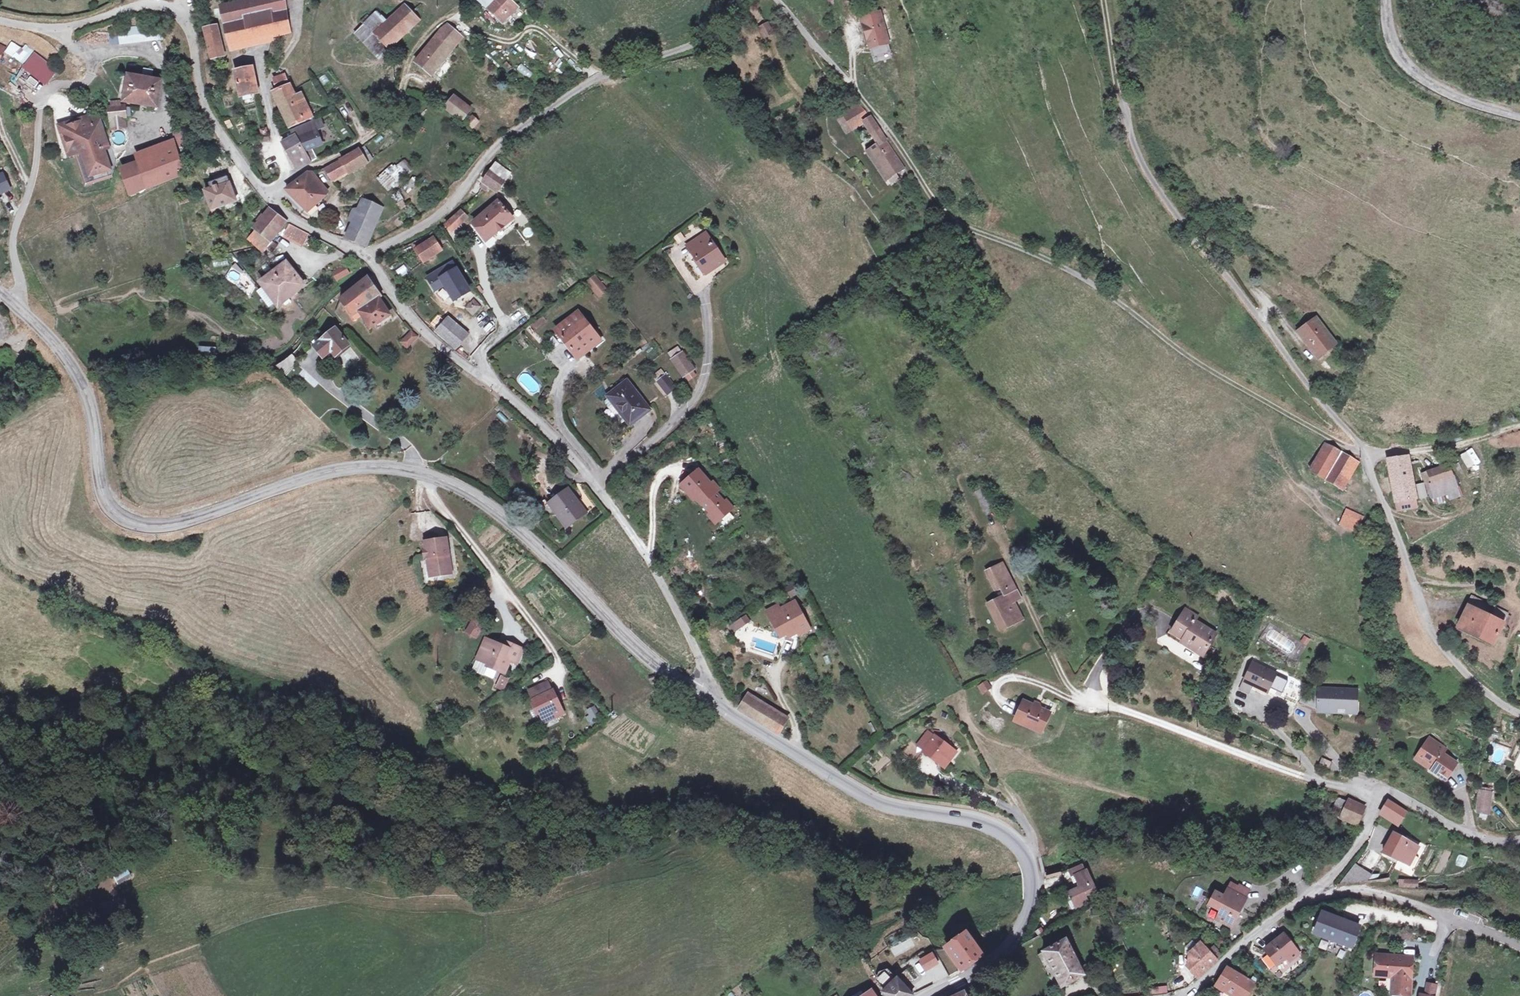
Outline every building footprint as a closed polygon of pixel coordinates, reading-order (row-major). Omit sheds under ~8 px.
[(222,8),(227,27),(255,19),(258,31),(260,43),(273,39),(268,16),(279,13),(282,24),(285,36),(292,34),(284,0),(253,0),(222,8)] [(480,2),(503,24),(518,8),(509,0),(482,0),(480,2)] [(411,29),(420,21),(404,6),(396,15),(411,29)] [(268,16),(273,39),(278,38),(285,36),(282,24),(279,13),(268,16)] [(885,35),(877,13),(863,19),(871,39),(877,55),(890,51),(885,35)] [(410,30),(396,15),(386,26),(376,37),(384,43),(391,50),(410,30)] [(376,37),(386,26),(377,18),(359,37),(382,59),(387,54),(391,50),(384,43),(376,37)] [(255,19),(227,27),(232,50),(260,43),(258,31),(255,19)] [(757,27),(763,40),(774,34),(768,21),(757,27)] [(447,24),(443,29),(458,40),(462,35),(447,24)] [(217,27),(206,30),(213,61),(225,57),(217,27)] [(458,40),(443,29),(416,63),(431,75),(458,40)] [(273,65),(279,42),(273,40),(267,63),(273,65)] [(157,43),(160,56),(167,54),(163,41),(157,43)] [(78,70),(83,64),(70,52),(64,58),(78,70)] [(54,70),(34,55),(24,68),(45,83),(54,70)] [(521,64),(517,69),(528,79),(532,73),(521,64)] [(144,78),(150,79),(152,71),(153,70),(145,68),(144,72),(145,72),(144,78)] [(258,94),(252,70),(236,74),(243,98),(258,94)] [(157,106),(162,80),(150,79),(144,78),(129,75),(125,101),(157,106)] [(289,86),(284,75),(282,76),(276,82),(279,90),(289,86)] [(293,129),(308,122),(292,87),(276,93),(293,129)] [(471,109),(455,98),(446,108),(459,118),(464,121),(471,109)] [(110,119),(125,117),(125,106),(109,107),(110,119)] [(126,126),(125,117),(110,119),(113,128),(126,126)] [(472,130),(479,123),(473,117),(466,124),(472,130)] [(881,132),(871,117),(865,121),(874,136),(881,132)] [(72,156),(77,154),(86,151),(94,172),(107,168),(110,176),(112,175),(116,159),(99,118),(92,121),(91,118),(63,129),(72,156)] [(320,119),(309,123),(311,126),(312,130),(314,129),(315,132),(316,132),(324,129),(320,119)] [(294,130),(296,139),(297,140),(303,137),(300,131),(311,126),(309,123),(294,130)] [(483,126),(479,123),(472,130),(476,134),(483,126)] [(188,129),(176,132),(180,148),(192,145),(188,129)] [(312,150),(322,146),(316,132),(315,132),(303,137),(297,140),(298,142),(304,154),(312,150)] [(283,145),(287,150),(298,170),(311,165),(304,154),(298,142),(297,140),(296,139),(283,145)] [(904,168),(887,141),(871,149),(894,183),(900,179),(897,173),(904,168)] [(176,150),(137,164),(137,166),(126,170),(128,174),(123,176),(131,197),(185,175),(176,150)] [(312,150),(304,154),(311,165),(318,161),(312,150)] [(339,163),(345,173),(347,177),(369,163),(361,150),(339,163)] [(86,151),(77,154),(88,185),(110,176),(107,168),(94,172),(86,151)] [(402,156),(377,178),(388,191),(413,169),(402,156)] [(345,173),(339,163),(329,169),(335,179),(345,173)] [(510,171),(499,164),(492,170),(483,186),(487,188),(489,184),(499,190),(510,171)] [(309,173),(289,189),(309,211),(327,193),(309,173)] [(10,191),(3,176),(0,178),(0,195),(10,191)] [(414,176),(403,187),(409,193),(420,182),(414,176)] [(230,179),(211,185),(213,191),(207,192),(214,210),(238,202),(230,179)] [(398,208),(405,206),(402,193),(394,195),(398,208)] [(368,199),(363,209),(381,218),(386,207),(368,199)] [(498,203),(474,223),(487,241),(513,220),(498,203)] [(381,218),(363,209),(349,240),(369,247),(381,218)] [(288,224),(272,211),(257,232),(273,244),(288,224)] [(466,215),(461,211),(446,225),(453,231),(466,215)] [(310,235),(292,226),(287,237),(304,245),(310,235)] [(273,244),(257,232),(251,241),(277,258),(281,251),(273,244)] [(673,236),(677,244),(685,241),(681,233),(673,236)] [(724,262),(705,235),(690,245),(695,253),(693,254),(707,274),(724,262)] [(434,238),(414,250),(423,262),(442,249),(434,238)] [(454,263),(429,278),(436,291),(446,285),(455,301),(467,294),(465,291),(469,288),(454,263)] [(345,265),(331,272),(335,282),(350,275),(345,265)] [(305,286),(288,266),(264,285),(281,306),(305,286)] [(587,280),(598,293),(605,287),(595,274),(587,280)] [(351,310),(376,291),(367,278),(342,300),(351,310)] [(251,294),(256,287),(245,279),(240,286),(251,294)] [(380,300),(376,291),(351,310),(356,316),(363,312),(380,300)] [(391,315),(380,300),(363,312),(372,328),(391,315)] [(473,315),(481,308),(474,301),(466,309),(473,315)] [(580,313),(559,331),(580,358),(601,341),(580,313)] [(468,335),(449,319),(438,333),(457,349),(468,335)] [(1335,342),(1315,319),(1298,334),(1317,356),(1335,342)] [(349,344),(339,330),(319,345),(330,357),(334,354),(337,356),(349,344)] [(414,331),(404,343),(410,348),(420,337),(414,331)] [(554,350),(560,346),(555,336),(548,340),(554,350)] [(686,383),(698,375),(680,345),(667,353),(686,383)] [(293,354),(278,363),(284,373),(299,364),(293,354)] [(663,371),(656,377),(666,390),(674,384),(663,371)] [(646,406),(625,380),(609,393),(629,419),(646,406)] [(1358,461),(1328,445),(1314,472),(1344,488),(1358,461)] [(1466,469),(1480,464),(1474,448),(1460,454),(1466,469)] [(1418,509),(1409,454),(1385,458),(1394,513),(1418,509)] [(1452,469),(1446,471),(1444,464),(1420,473),(1431,505),(1461,494),(1452,469)] [(712,485),(700,471),(685,485),(696,498),(702,506),(704,505),(718,521),(732,509),(717,493),(720,490),(715,483),(712,485)] [(586,510),(567,485),(548,499),(566,525),(586,510)] [(696,498),(685,485),(682,486),(694,500),(696,498)] [(987,515),(995,510),(988,496),(980,499),(987,515)] [(1356,533),(1364,516),(1345,508),(1338,525),(1356,533)] [(448,556),(450,555),(447,539),(427,542),(427,549),(425,550),(427,559),(429,559),(431,567),(433,567),(435,576),(453,573),(451,562),(449,562),(448,556)] [(1022,600),(1003,567),(990,575),(997,588),(1003,584),(1008,593),(990,604),(996,613),(998,612),(1007,627),(1023,617),(1015,604),(1022,600)] [(787,588),(792,597),(800,593),(795,584),(787,588)] [(768,612),(774,621),(779,618),(788,633),(782,637),(781,640),(797,645),(800,637),(798,635),(795,629),(799,627),(802,634),(810,629),(796,603),(780,611),(778,606),(768,612)] [(1505,621),(1472,604),(1458,628),(1491,646),(1505,621)] [(1199,617),(1187,610),(1175,629),(1187,636),(1182,643),(1203,656),(1216,634),(1196,621),(1199,617)] [(478,613),(473,625),(482,628),(487,617),(478,613)] [(742,626),(751,621),(747,616),(739,621),(742,626)] [(779,618),(774,621),(782,637),(788,633),(779,618)] [(482,628),(473,625),(469,635),(477,639),(482,628)] [(1187,636),(1175,629),(1170,636),(1182,643),(1187,636)] [(1312,644),(1315,638),(1310,635),(1306,640),(1312,644)] [(525,650),(511,645),(508,649),(503,647),(488,641),(479,661),(490,665),(489,668),(500,672),(501,669),(508,672),(512,663),(519,665),(525,650)] [(1277,685),(1282,674),(1258,663),(1249,681),(1273,693),(1277,685)] [(500,673),(496,687),(505,690),(510,676),(500,673)] [(1291,678),(1282,674),(1277,685),(1286,689),(1290,688),(1293,681),(1291,678)] [(987,679),(978,686),(983,693),(993,686),(987,679)] [(1249,681),(1246,689),(1254,693),(1257,685),(1249,681)] [(533,692),(545,718),(555,713),(557,718),(566,714),(555,692),(554,693),(549,684),(533,692)] [(1322,695),(1323,715),(1341,715),(1341,711),(1359,711),(1359,694),(1322,695)] [(748,713),(756,700),(748,696),(740,708),(748,713)] [(756,700),(748,713),(780,734),(787,720),(756,700)] [(1024,701),(1017,719),(1020,721),(1041,730),(1051,713),(1041,708),(1035,706),(1024,701)] [(596,706),(585,708),(587,720),(599,717),(596,706)] [(555,713),(545,718),(547,723),(557,718),(555,713)] [(940,730),(936,736),(947,743),(951,738),(940,730)] [(920,744),(927,749),(936,736),(929,732),(920,744)] [(947,743),(936,736),(927,749),(925,751),(929,754),(931,752),(944,761),(948,754),(951,758),(957,750),(947,743)] [(1433,738),(1430,743),(1437,747),(1440,743),(1433,738)] [(1430,743),(1421,756),(1437,767),(1434,771),(1449,781),(1461,764),(1446,755),(1450,750),(1440,743),(1437,747),(1430,743)] [(931,752),(929,754),(946,765),(951,758),(948,754),(944,761),(931,752)] [(1437,767),(1421,756),(1418,760),(1434,771),(1437,767)] [(1328,768),(1331,762),(1321,758),(1319,765),(1328,768)] [(1479,798),(1494,800),(1495,793),(1480,791),(1479,798)] [(1337,797),(1334,806),(1342,809),(1345,800),(1337,797)] [(1494,800),(1479,798),(1478,803),(1478,813),(1491,814),(1494,800)] [(1389,800),(1382,809),(1399,823),(1406,814),(1389,800)] [(1363,808),(1349,802),(1344,816),(1358,821),(1363,808)] [(1380,853),(1389,832),(1377,827),(1368,848),(1380,853)] [(1418,846),(1394,833),(1383,853),(1408,866),(1418,846)] [(1072,876),(1084,870),(1081,865),(1069,871),(1072,876)] [(1354,866),(1339,885),(1356,880),(1367,880),(1370,876),(1354,866)] [(1069,891),(1077,908),(1089,903),(1084,893),(1095,889),(1086,869),(1084,870),(1072,876),(1071,877),(1076,888),(1069,891)] [(1418,880),(1399,879),(1399,887),(1417,888),(1418,880)] [(1241,884),(1240,886),(1231,882),(1228,887),(1245,896),(1248,890),(1249,888),(1241,884)] [(1245,896),(1228,887),(1225,895),(1217,891),(1211,904),(1221,910),(1217,918),(1233,925),(1247,897),(1245,896)] [(1069,891),(1065,893),(1073,910),(1077,908),(1069,891)] [(1343,920),(1323,913),(1316,934),(1340,943),(1339,946),(1350,950),(1360,921),(1349,918),(1347,924),(1342,923),(1343,920)] [(967,933),(948,947),(963,969),(983,955),(967,933)] [(1297,949),(1285,935),(1267,949),(1279,964),(1288,956),(1297,949)] [(1085,976),(1066,940),(1039,954),(1058,990),(1085,976)] [(1338,951),(1339,944),(1321,941),(1320,949),(1338,951)] [(1191,969),(1198,977),(1224,954),(1215,946),(1210,951),(1201,942),(1191,952),(1191,959),(1193,961),(1188,967),(1191,969)] [(1301,954),(1297,949),(1288,956),(1292,961),(1301,954)] [(1415,958),(1380,955),(1379,975),(1394,977),(1392,994),(1412,995),(1415,958)] [(1217,984),(1238,995),(1247,995),(1255,981),(1228,966),(1217,984)] [(876,977),(882,984),(893,975),(888,968),(876,977)] [(898,979),(883,993),(887,995),(913,995),(914,995),(898,979)] [(1149,987),(1150,994),(1167,992),(1167,985),(1149,987)]
